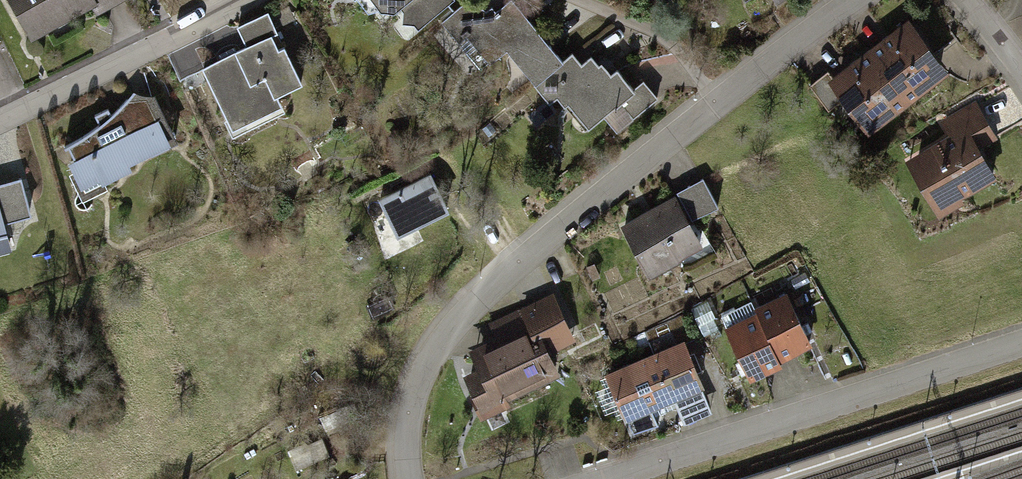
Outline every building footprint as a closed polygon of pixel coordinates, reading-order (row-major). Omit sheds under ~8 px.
[(97,0),(16,0),(35,37),(99,3),(97,0)] [(396,12),(404,5),(424,28),(457,0),(386,0),(396,12)] [(568,56),(521,0),(511,0),(496,13),(485,0),(469,0),(448,18),(462,35),(470,28),(496,58),(512,45),(541,79),(568,56)] [(258,45),(211,70),(242,129),(289,104),(282,93),(313,76),(277,9),(247,25),(258,45)] [(910,20),(871,49),(911,102),(950,73),(910,20)] [(877,128),(911,102),(871,49),(836,75),(854,98),(877,128)] [(568,56),(541,79),(556,97),(563,91),(573,103),(580,97),(601,121),(611,113),(625,130),(663,98),(649,80),(642,87),(624,66),(615,73),(598,53),(586,62),(575,50),(568,56)] [(837,111),(854,98),(836,75),(832,69),(815,82),(837,111)] [(160,98),(141,92),(114,122),(71,148),(96,194),(147,172),(144,165),(187,146),(160,98)] [(967,127),(977,144),(994,135),(976,104),(947,119),(955,134),(967,127)] [(967,127),(955,134),(916,156),(944,205),(995,177),(977,144),(967,127)] [(0,183),(0,247),(14,242),(8,223),(42,213),(30,173),(0,183)] [(430,173),(378,198),(398,239),(450,214),(430,173)] [(687,189),(702,215),(727,201),(712,175),(687,189)] [(705,243),(678,194),(626,223),(653,271),(705,243)] [(480,361),(465,368),(486,412),(514,399),(511,393),(562,369),(552,348),(573,338),(551,291),(489,320),(497,337),(474,348),(480,361)] [(761,311),(782,357),(810,345),(788,294),(759,307),(761,311)] [(782,357),(761,311),(730,325),(753,377),(784,363),(782,357)] [(690,338),(616,369),(636,418),(682,399),(711,387),(690,338)] [(719,407),(711,387),(682,399),(690,419),(719,407)] [(302,469),(331,453),(319,432),(290,448),(302,469)]
